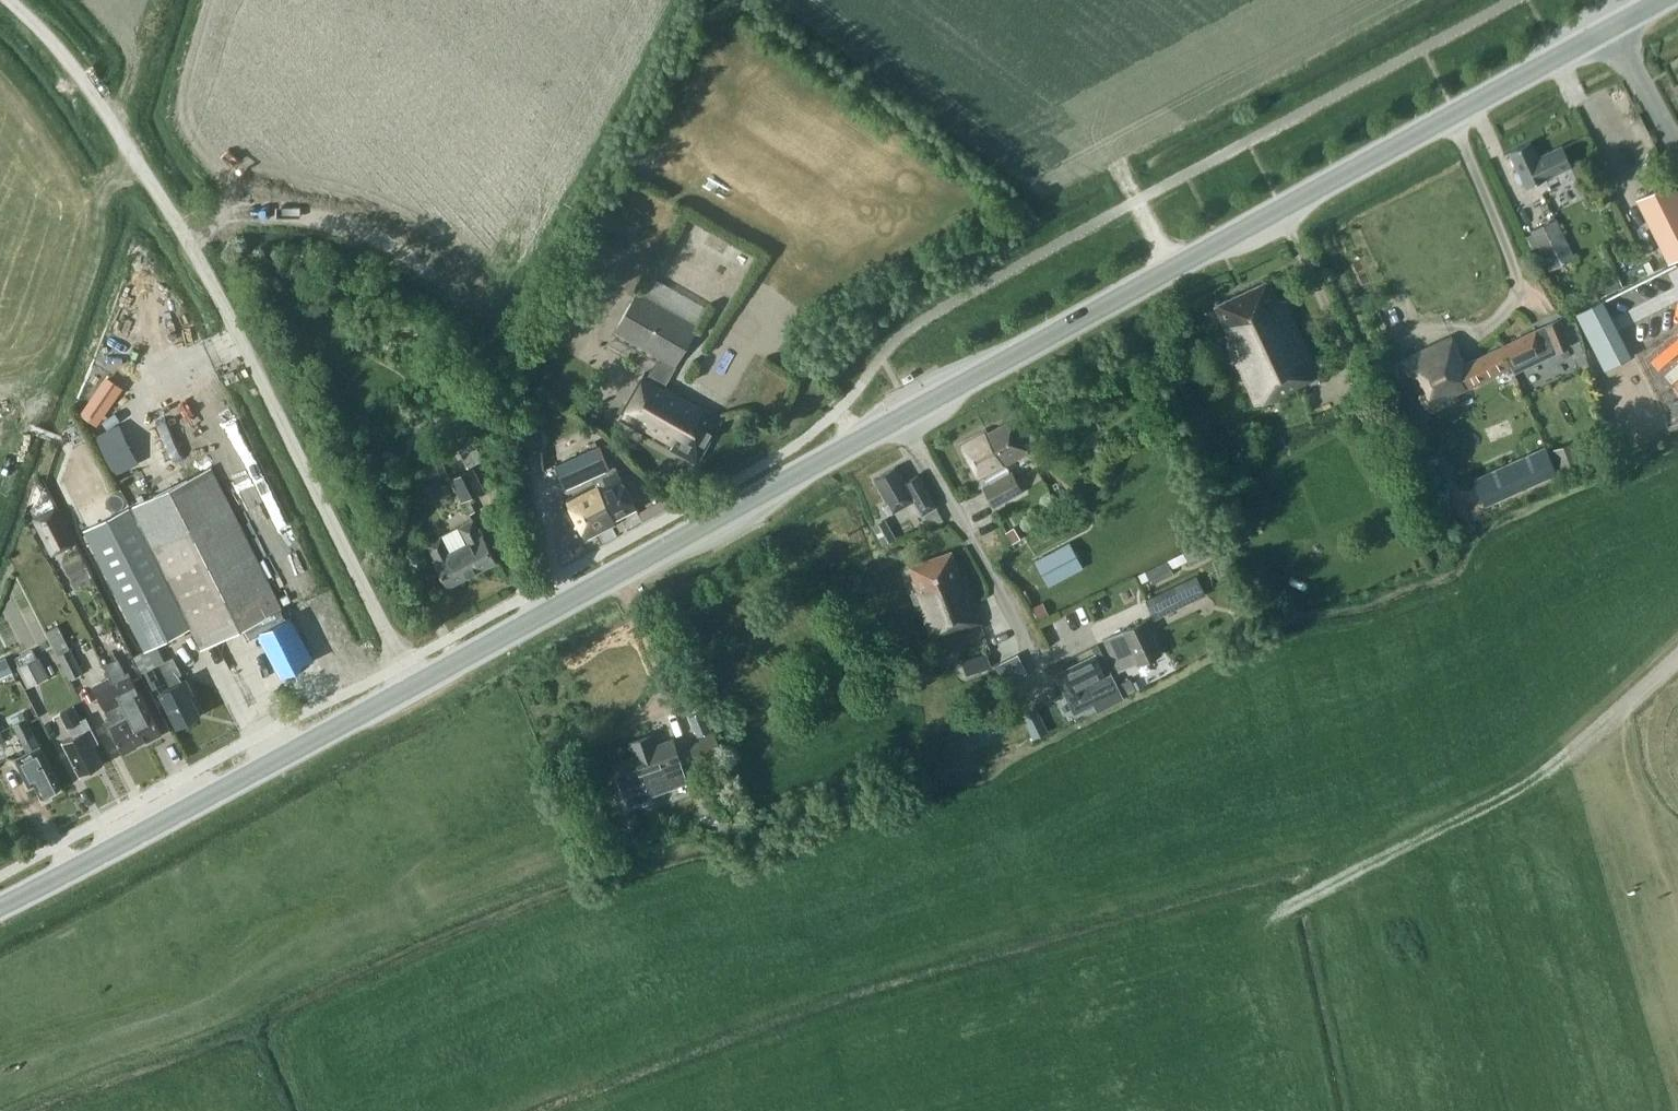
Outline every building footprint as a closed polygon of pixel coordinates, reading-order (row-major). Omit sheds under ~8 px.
[(1538,156),(1531,141),(1509,151),(1518,170),(1515,171),(1513,175),(1516,181),(1520,183),(1524,182),(1526,187),(1572,165),(1562,145),(1538,156)] [(1677,257),(1677,191),(1673,181),(1637,199),(1668,262),(1677,257)] [(1575,258),(1555,218),(1531,229),(1533,232),(1526,236),(1532,248),(1539,244),(1550,269),(1575,258)] [(671,287),(649,274),(639,293),(658,303),(660,305),(671,287)] [(1604,293),(1623,286),(1617,274),(1599,281),(1604,293)] [(1320,375),(1282,296),(1277,299),(1268,280),(1215,304),(1228,333),(1223,335),(1256,405),(1320,375)] [(1659,332),(1677,323),(1677,282),(1643,299),(1659,332)] [(665,385),(698,326),(660,305),(658,303),(637,292),(615,331),(659,356),(649,375),(646,373),(619,420),(696,463),(721,419),(701,407),(702,405),(665,385)] [(1612,356),(1626,349),(1602,300),(1574,314),(1604,371),(1616,365),(1612,356)] [(1545,325),(1501,346),(1512,372),(1570,345),(1558,319),(1545,326),(1545,325)] [(1512,372),(1501,346),(1465,363),(1452,336),(1404,359),(1430,412),(1459,398),(1456,393),(1507,369),(1510,374),(1512,372)] [(110,426),(120,424),(116,405),(93,410),(98,437),(111,434),(110,426)] [(987,427),(959,442),(979,480),(984,477),(988,484),(1009,472),(1005,465),(1029,451),(1012,419),(989,431),(987,427)] [(458,443),(469,466),(482,459),(470,436),(458,443)] [(610,467),(600,444),(557,464),(568,488),(595,476),(599,484),(570,497),(588,537),(617,524),(615,519),(636,509),(616,464),(610,467)] [(1577,445),(1573,446),(1556,452),(1562,467),(1582,460),(1577,445)] [(1544,447),(1474,478),(1485,504),(1556,473),(1544,447)] [(886,504),(890,512),(913,499),(922,514),(936,506),(918,474),(905,482),(896,466),(875,478),(890,502),(886,504)] [(211,467),(132,507),(191,627),(201,648),(282,607),(211,467)] [(450,479),(462,501),(485,489),(474,467),(450,479)] [(994,507),(1023,490),(1012,471),(1009,472),(988,484),(983,487),(994,507)] [(33,516),(52,555),(75,544),(56,504),(33,516)] [(146,650),(191,627),(132,507),(85,531),(146,650)] [(448,586),(496,560),(484,534),(482,535),(473,519),(427,543),(436,559),(434,560),(448,586)] [(895,537),(886,519),(874,525),(884,543),(895,537)] [(1020,540),(1014,528),(1006,533),(1013,544),(1020,540)] [(1036,562),(1048,584),(1082,566),(1070,543),(1036,562)] [(1188,563),(1206,555),(1201,544),(1183,552),(1187,561),(1188,563)] [(913,592),(918,606),(921,605),(933,639),(981,622),(964,575),(960,576),(951,550),(910,565),(916,581),(914,582),(917,591),(913,592)] [(1171,568),(1187,561),(1183,552),(1167,560),(1171,568)] [(1151,584),(1173,573),(1171,568),(1167,560),(1145,570),(1151,584)] [(1202,591),(1194,575),(1148,599),(1155,614),(1202,591)] [(284,602),(290,599),(287,593),(281,596),(284,602)] [(1047,614),(1042,603),(1032,608),(1037,619),(1047,614)] [(1242,616),(1241,623),(1252,618),(1246,607),(1239,611),(1242,616)] [(285,617),(280,608),(258,619),(263,629),(261,630),(284,674),(309,662),(287,617),(285,617)] [(1104,639),(1119,670),(1138,661),(1138,663),(1161,652),(1146,619),(1123,630),(1104,639)] [(47,630),(70,678),(82,672),(60,624),(47,630)] [(20,666),(37,658),(33,648),(15,657),(20,666)] [(962,661),(966,674),(992,666),(988,652),(962,661)] [(1023,653),(1001,663),(1010,683),(1032,673),(1023,653)] [(1124,696),(1112,672),(1106,675),(1095,654),(1067,668),(1056,673),(1062,684),(1075,710),(1093,701),(1097,710),(1124,696)] [(13,670),(6,656),(0,659),(0,677),(13,670)] [(18,667),(28,687),(49,677),(39,657),(37,658),(20,666),(18,667)] [(112,682),(142,743),(161,734),(145,701),(142,702),(136,690),(139,689),(129,670),(126,672),(118,657),(103,664),(105,668),(112,682)] [(161,691),(178,727),(201,715),(190,694),(193,693),(186,679),(181,681),(178,675),(181,673),(173,657),(146,671),(154,687),(158,685),(161,691)] [(1120,684),(1125,695),(1137,689),(1131,678),(1120,684)] [(142,743),(112,682),(96,690),(110,719),(104,722),(109,733),(114,731),(124,752),(142,743)] [(64,741),(81,775),(102,764),(93,744),(99,741),(86,715),(79,719),(73,706),(61,712),(68,727),(69,726),(74,736),(64,741)] [(1040,721),(1034,709),(1022,715),(1028,727),(1040,721)] [(701,740),(689,745),(697,763),(722,754),(714,735),(712,736),(703,711),(690,716),(699,737),(699,736),(701,740)] [(35,783),(41,795),(60,785),(26,718),(13,724),(27,752),(16,758),(30,786),(35,783)] [(631,742),(635,755),(611,763),(627,807),(649,799),(642,777),(664,769),(668,781),(685,774),(680,761),(681,760),(674,739),(655,745),(652,735),(631,742)] [(740,835),(742,824),(720,819),(718,831),(740,835)]
